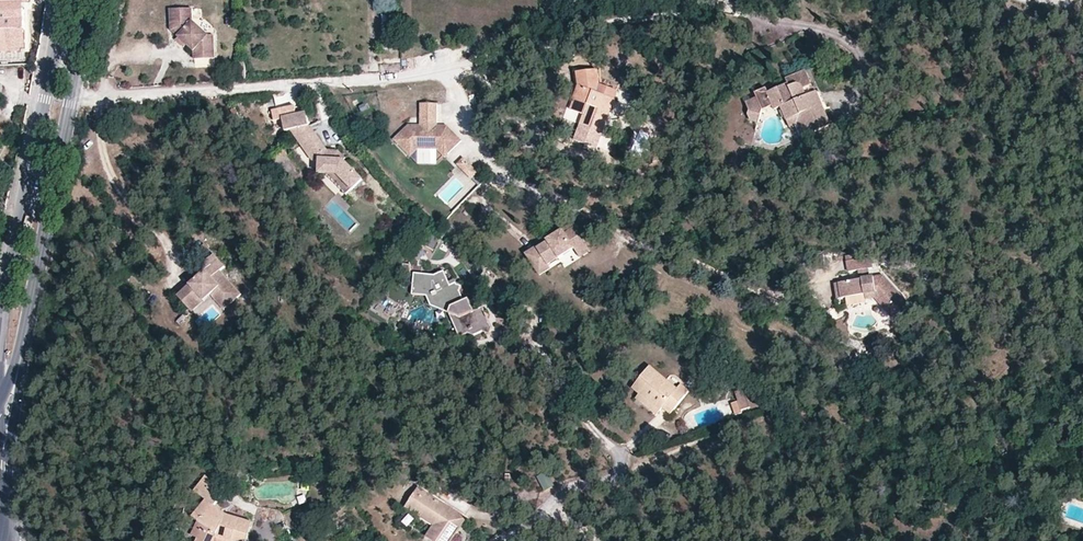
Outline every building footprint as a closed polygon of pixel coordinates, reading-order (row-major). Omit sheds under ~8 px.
[(26,64),(24,0),(0,0),(0,65),(26,64)] [(194,50),(194,58),(214,57),(214,34),(208,34),(193,23),(193,10),(171,10),(171,31),(178,36),(186,44),(194,50)] [(396,33),(388,33),(389,48),(397,47),(396,33)] [(183,46),(186,44),(178,36),(175,40),(183,46)] [(774,109),(780,108),(790,128),(796,126),(802,137),(830,125),(816,92),(814,93),(805,71),(786,79),(788,84),(768,93),(766,89),(755,94),(757,98),(746,103),(749,111),(747,115),(750,120),(757,123),(762,110),(772,106),(774,109)] [(617,92),(601,86),(601,72),(580,72),(580,85),(574,99),(576,100),(572,110),(585,115),(581,124),(585,126),(599,131),(602,132),(610,112),(606,111),(610,100),(614,101),(617,92)] [(614,101),(610,100),(606,111),(610,112),(614,101)] [(438,120),(437,102),(421,103),(421,121),(438,120)] [(285,130),(291,129),(310,125),(307,112),(283,117),(285,130)] [(448,125),(438,124),(422,125),(410,126),(395,139),(408,154),(417,146),(439,144),(448,153),(462,140),(448,125)] [(315,133),(310,125),(291,129),(301,143),(315,133)] [(599,131),(585,126),(580,139),(594,144),(599,131)] [(318,172),(325,172),(336,173),(348,190),(359,182),(343,160),(340,155),(330,154),(327,150),(315,133),(301,143),(313,159),(319,159),(318,172)] [(439,144),(417,146),(408,154),(411,157),(419,150),(437,149),(445,157),(448,153),(439,144)] [(345,159),(340,151),(327,150),(330,154),(340,155),(343,160),(345,159)] [(465,158),(459,164),(467,173),(473,167),(465,158)] [(473,167),(467,173),(472,178),(478,172),(473,167)] [(336,173),(325,172),(341,195),(348,190),(336,173)] [(574,230),(571,226),(562,232),(564,236),(574,230)] [(574,230),(564,236),(562,232),(547,242),(548,243),(538,250),(536,248),(528,254),(536,265),(543,261),(547,267),(558,260),(552,251),(567,241),(576,256),(586,249),(574,230)] [(558,260),(547,267),(543,261),(536,265),(528,254),(525,256),(539,277),(560,263),(564,269),(589,253),(586,249),(576,256),(567,241),(552,251),(558,260)] [(245,296),(223,274),(227,269),(205,248),(197,257),(205,265),(201,270),(202,282),(182,302),(194,314),(212,296),(215,299),(221,293),(235,306),(245,296)] [(813,268),(823,269),(823,255),(813,255),(813,268)] [(889,267),(897,268),(898,260),(889,259),(889,262),(889,267)] [(846,262),(848,272),(857,271),(863,271),(861,260),(854,261),(846,262)] [(444,272),(435,275),(415,274),(413,294),(427,295),(435,294),(441,310),(448,313),(459,317),(455,328),(460,337),(467,333),(474,335),(476,330),(480,327),(482,332),(492,328),(487,318),(488,315),(484,314),(481,313),(479,309),(473,311),(472,309),(468,311),(464,301),(459,292),(460,287),(458,285),(456,280),(449,282),(447,279),(444,272)] [(865,296),(874,294),(875,299),(877,302),(894,321),(910,306),(882,276),(864,279),(861,279),(861,280),(839,283),(841,299),(864,295),(865,296)] [(229,312),(235,306),(221,293),(215,299),(229,312)] [(435,294),(427,295),(431,306),(441,310),(435,294)] [(212,296),(194,314),(198,317),(215,299),(212,296)] [(468,311),(472,309),(468,300),(464,301),(468,311)] [(459,317),(448,313),(455,328),(459,317)] [(482,332),(480,327),(476,330),(474,335),(475,336),(482,332)] [(682,385),(678,389),(651,367),(632,389),(640,395),(659,412),(662,408),(670,415),(689,391),(682,385)] [(640,395),(636,399),(656,416),(659,412),(640,395)] [(737,400),(731,403),(736,414),(742,411),(737,400)] [(227,515),(238,500),(207,477),(195,492),(206,500),(227,515)] [(1028,482),(1020,484),(1025,497),(1033,494),(1028,482)] [(463,518),(419,489),(406,509),(434,527),(431,532),(427,538),(432,540),(453,540),(459,532),(456,530),(463,518)] [(253,523),(227,515),(206,500),(194,518),(197,521),(203,525),(197,538),(196,540),(247,540),(253,523)] [(406,509),(403,514),(431,532),(434,527),(406,509)] [(467,520),(463,518),(456,530),(459,532),(467,520)] [(203,525),(197,521),(191,536),(197,538),(203,525)]
